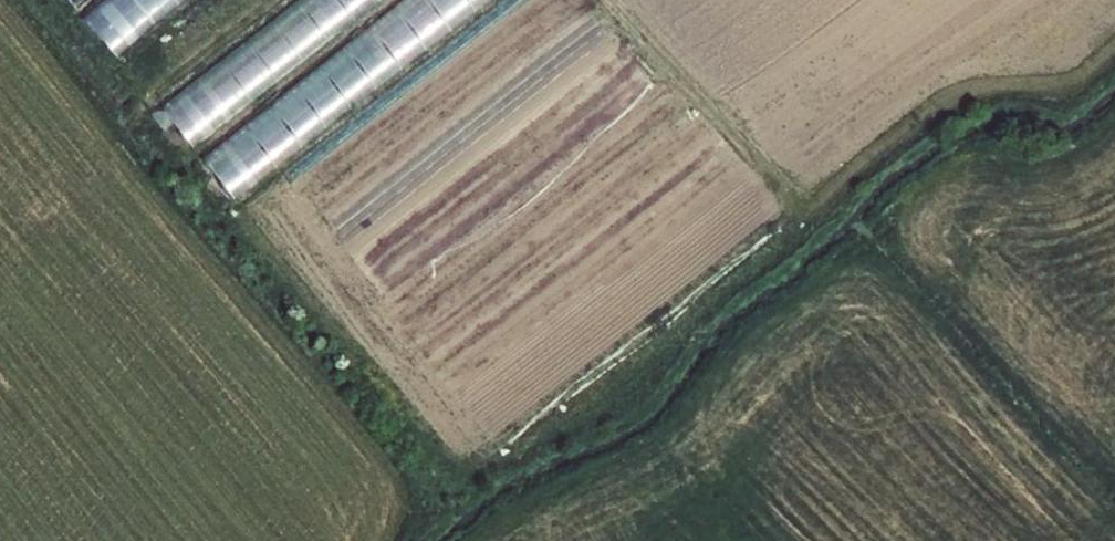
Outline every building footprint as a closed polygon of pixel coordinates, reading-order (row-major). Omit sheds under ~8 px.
[(80,15),(111,52),(174,0),(98,0),(80,15)] [(157,102),(182,135),(367,0),(297,0),(157,102)] [(199,153),(232,199),(411,72),(400,56),(426,37),(417,24),(449,2),(447,0),(414,0),(199,153)]
